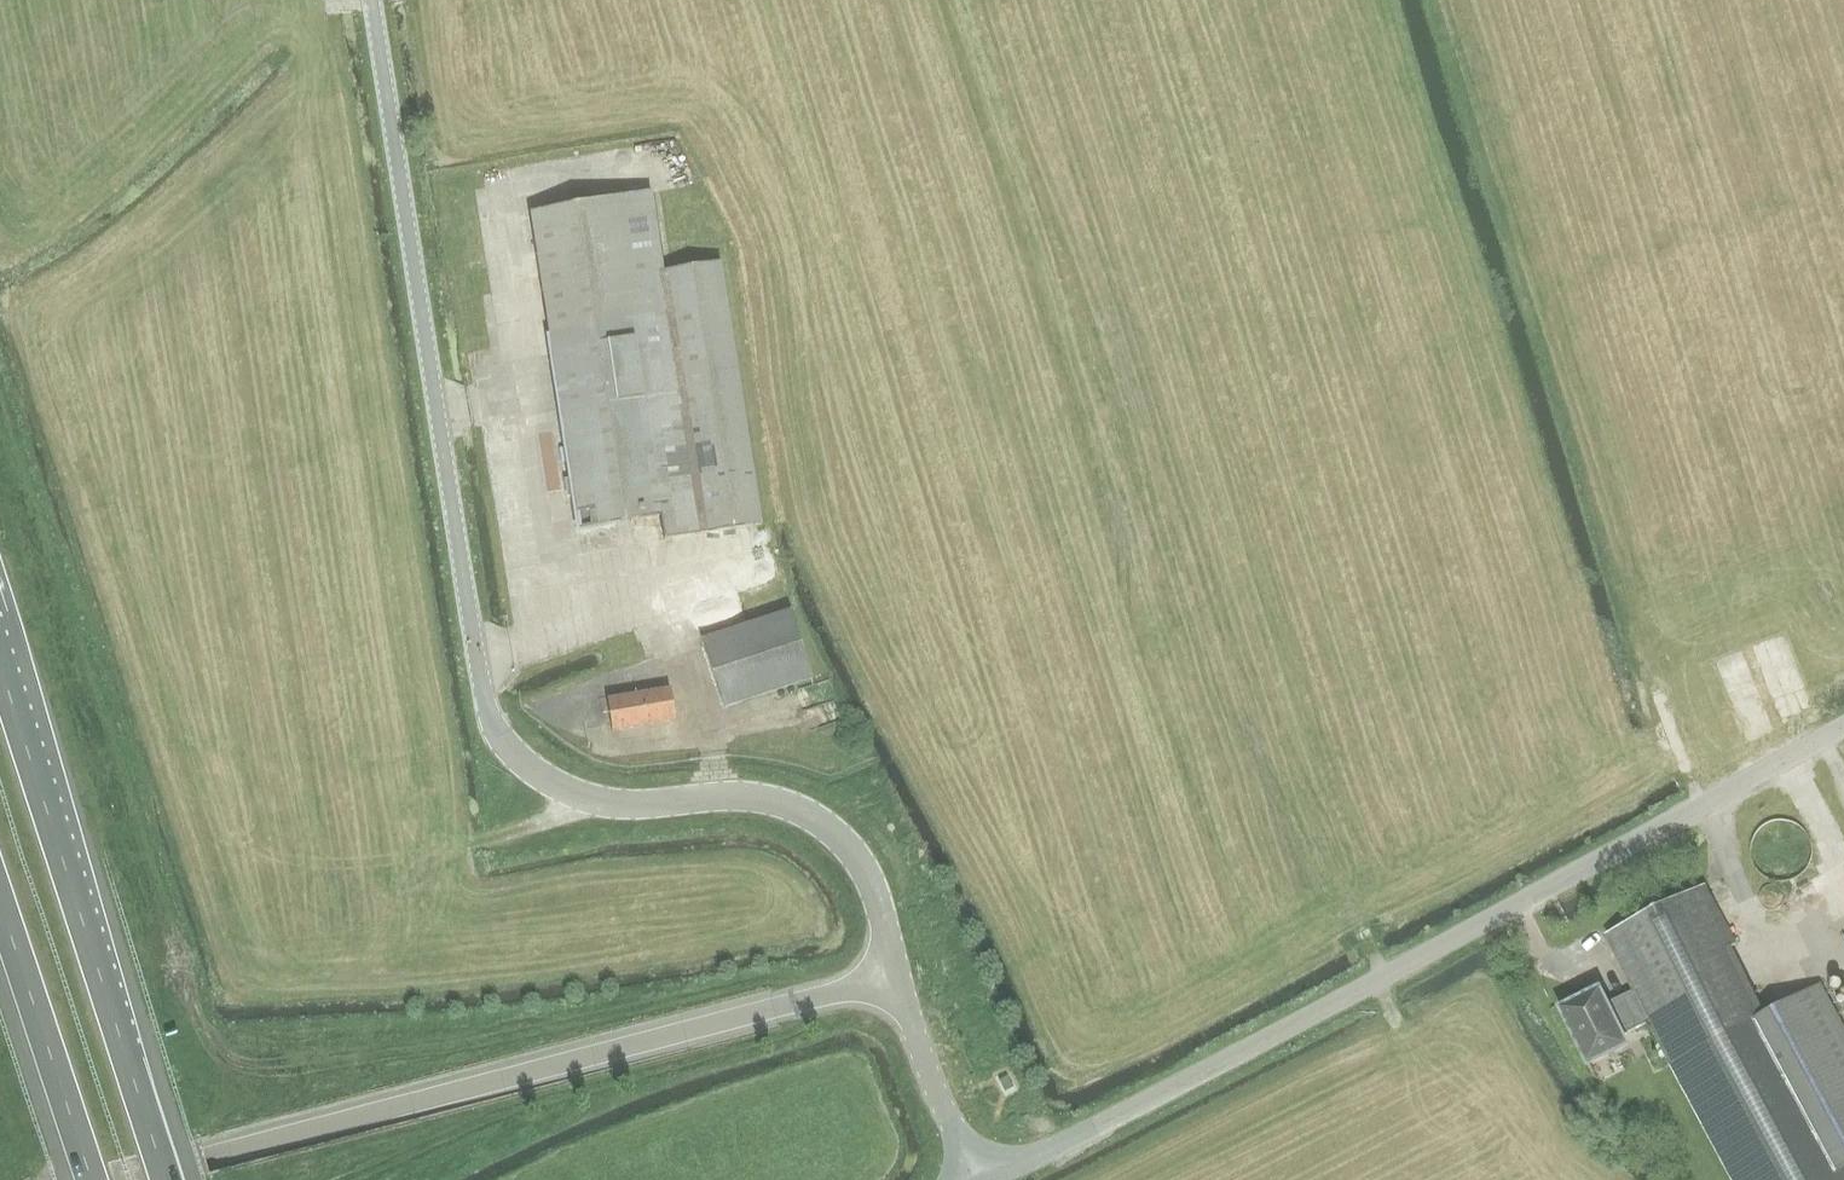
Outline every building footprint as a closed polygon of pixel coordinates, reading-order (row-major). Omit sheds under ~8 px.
[(664,274),(652,195),(531,214),(567,448),(560,449),(562,463),(569,461),(580,530),(661,517),(665,541),(762,525),(721,265),(664,274)] [(725,708),(813,679),(791,611),(703,640),(725,708)] [(1732,692),(1756,682),(1743,651),(1720,661),(1732,692)] [(612,731),(676,720),(671,689),(607,700),(612,731)] [(1782,883),(1787,882),(1792,881),(1796,879),(1800,877),(1804,874),(1807,870),(1810,866),(1812,861),(1813,857),(1813,851),(1813,848),(1812,842),(1810,838),(1807,834),(1804,830),(1800,827),(1796,824),(1792,822),(1787,821),(1782,821),(1777,821),(1773,822),(1768,824),(1764,827),(1760,830),(1757,834),(1755,838),(1753,842),(1752,847),(1751,852),(1752,857),(1753,861),(1755,866),(1757,870),(1760,874),(1764,877),(1768,879),(1773,881),(1777,882),(1782,883)] [(1734,953),(1738,951),(1706,887),(1617,931),(1621,938),(1610,943),(1633,992),(1615,1001),(1616,1003),(1607,1008),(1599,991),(1562,1009),(1588,1063),(1625,1046),(1621,1037),(1648,1023),(1668,1064),(1678,1059),(1743,1179),(1843,1179),(1843,1029),(1821,986),(1767,1015),(1734,953)]
